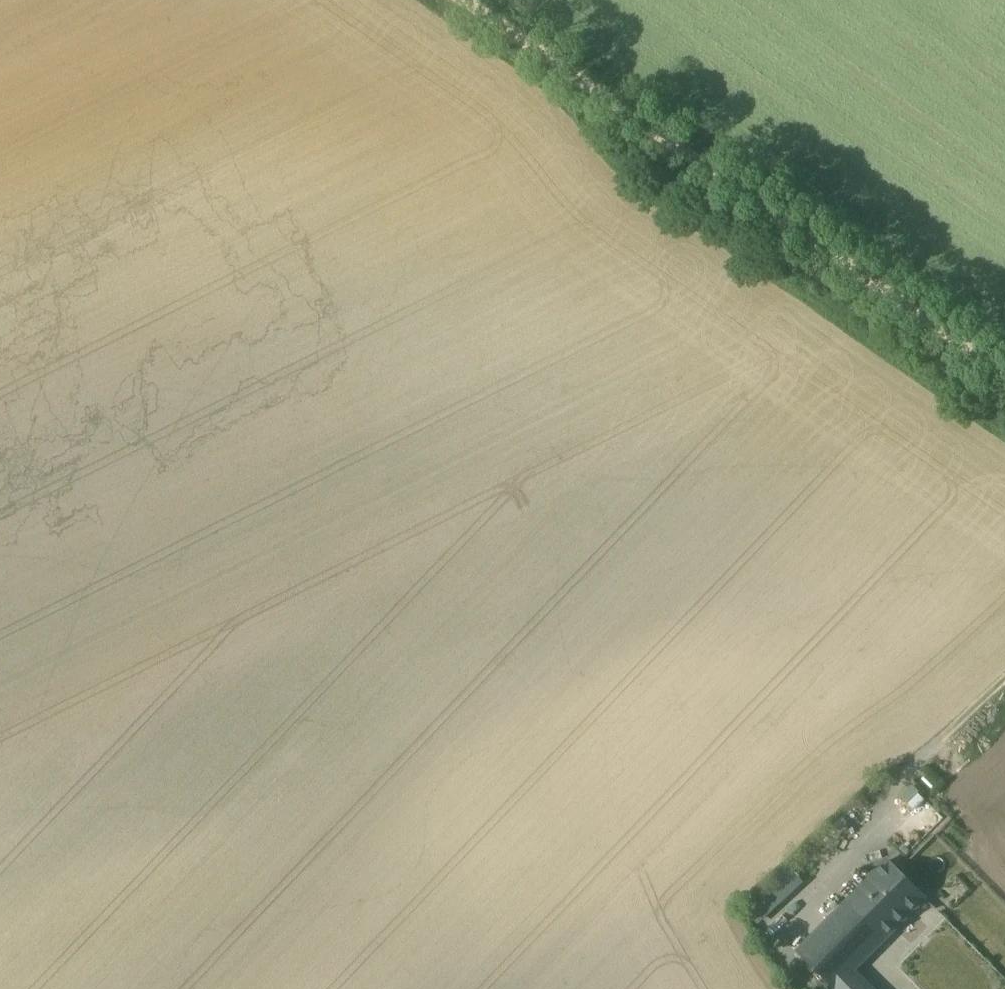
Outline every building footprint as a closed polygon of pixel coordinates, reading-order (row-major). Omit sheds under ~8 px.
[(797,951),(835,988),(836,988),(926,898),(888,860),(797,951)]
